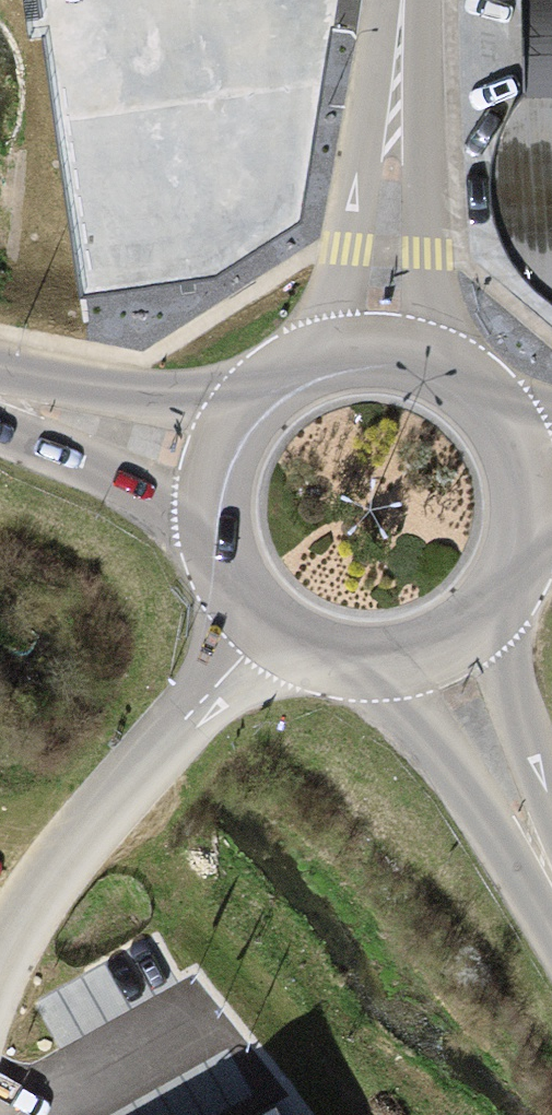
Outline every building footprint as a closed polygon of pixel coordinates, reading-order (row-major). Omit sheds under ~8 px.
[(527,0),(527,95),(513,115),(501,138),(491,175),(491,208),(496,241),(506,271),(529,298),(551,313),(551,0),(527,0)] [(244,1114),(282,1114),(274,1099),(244,1114)]
